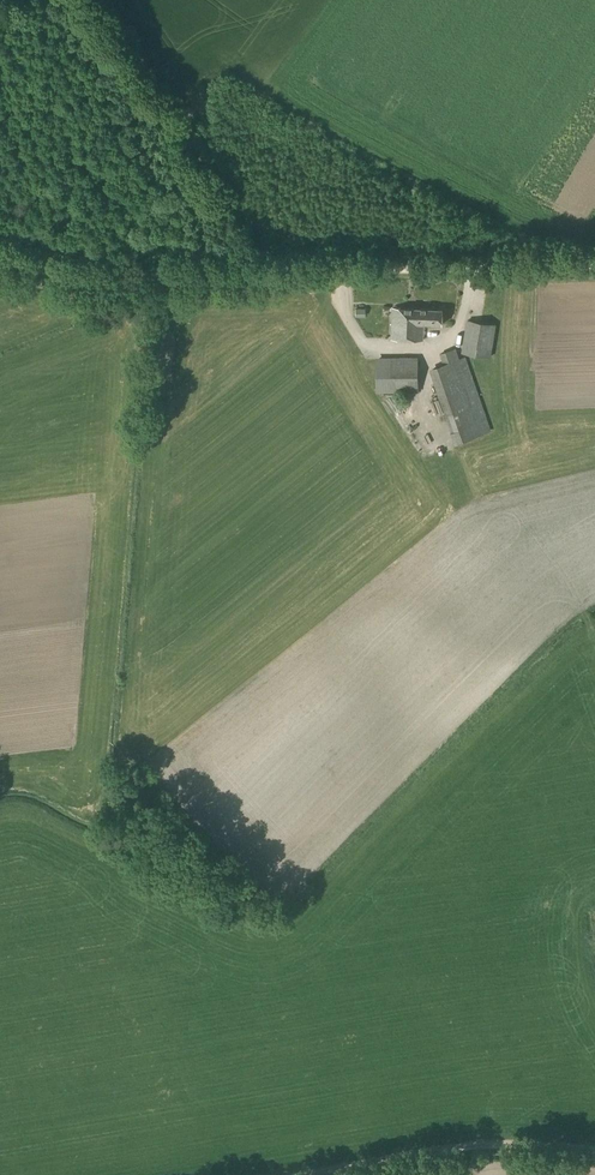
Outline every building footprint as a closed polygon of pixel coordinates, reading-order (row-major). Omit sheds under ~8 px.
[(364,308),(355,308),(354,316),(364,316),(364,308)] [(422,341),(423,324),(442,325),(442,310),(393,308),(391,339),(422,341)] [(490,358),(496,325),(467,320),(462,353),(490,358)] [(459,361),(455,349),(439,355),(443,366),(431,370),(456,445),(490,434),(465,359),(459,361)] [(378,392),(416,392),(416,358),(377,358),(378,392)]
